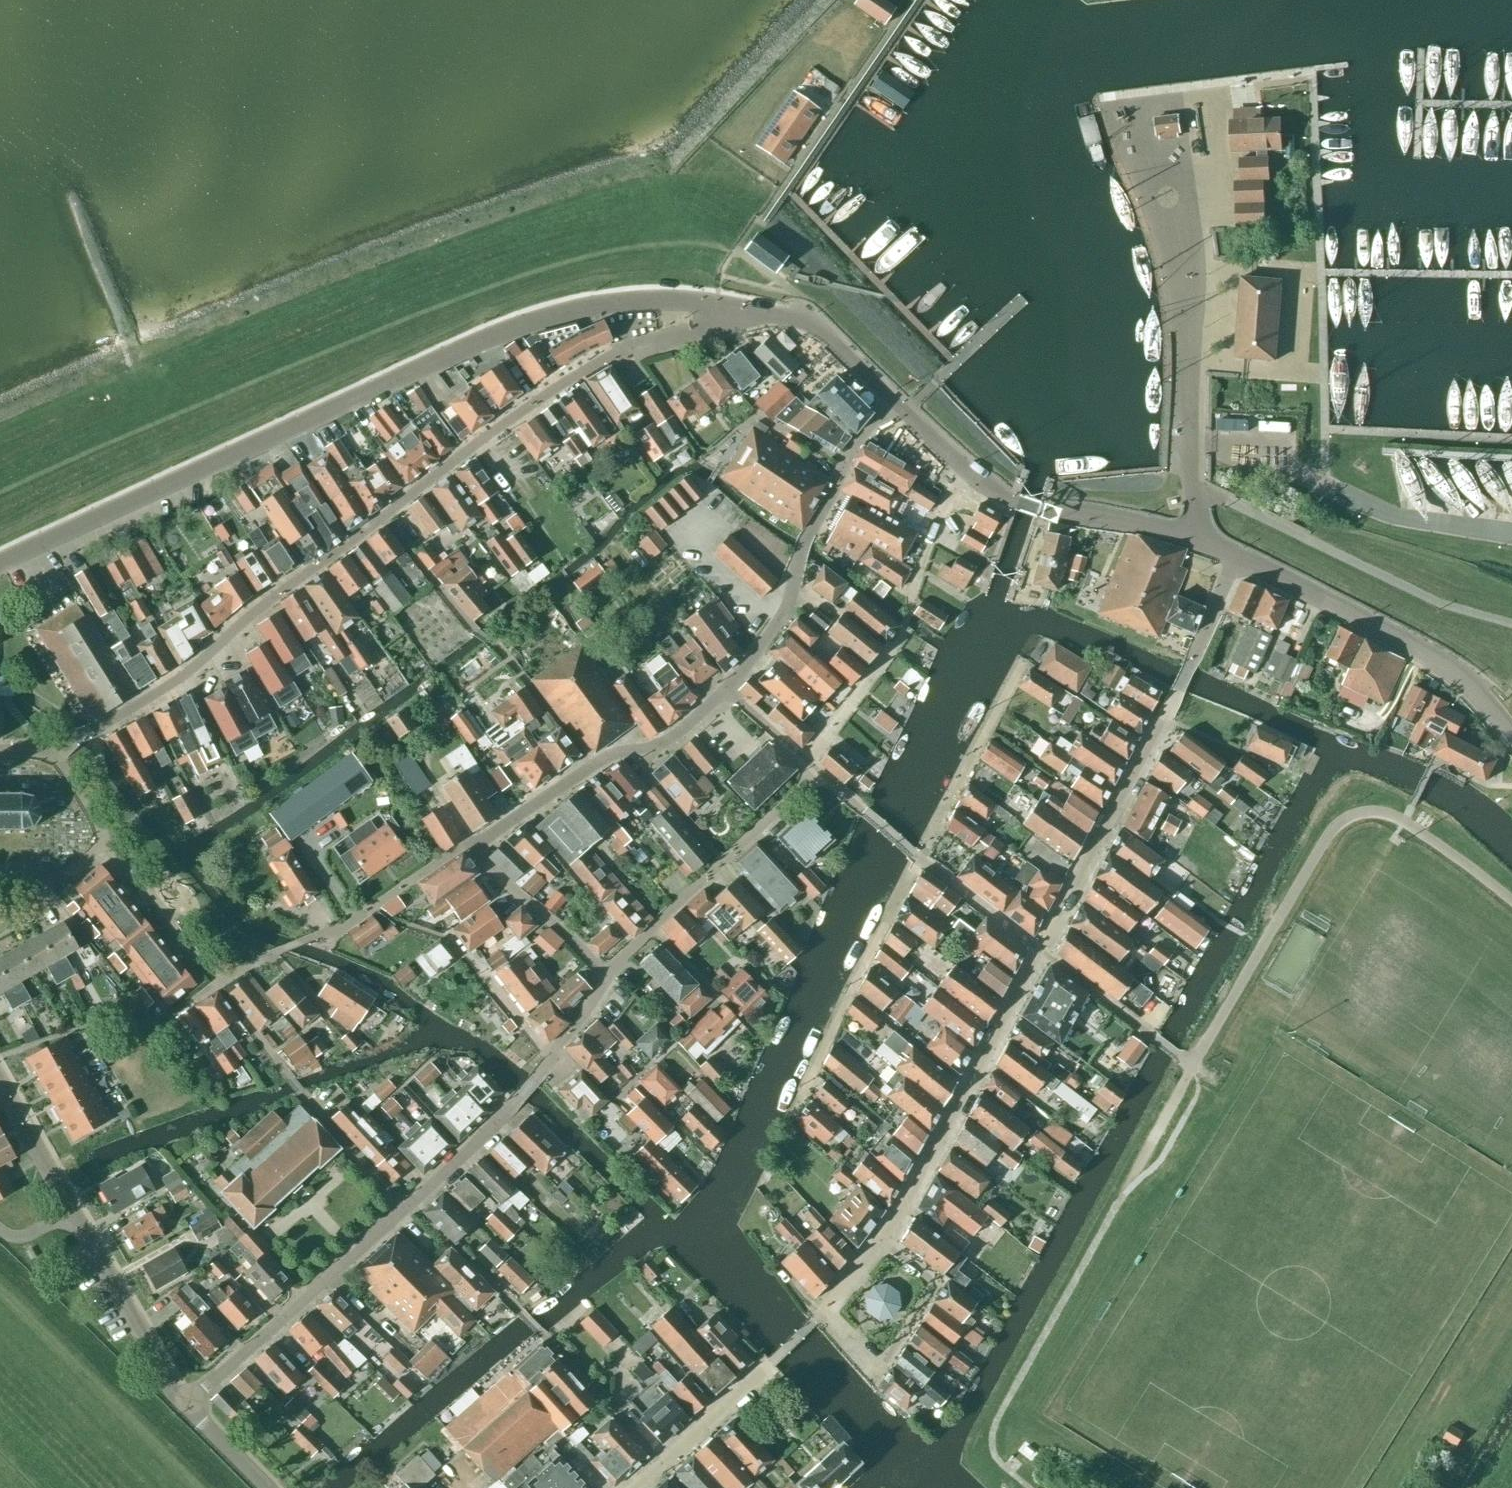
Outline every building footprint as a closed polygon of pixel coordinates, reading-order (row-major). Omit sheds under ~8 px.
[(892,6),(883,0),(856,0),(853,4),(883,25),(894,8),(892,6)] [(756,145),(782,163),(819,109),(792,92),(756,145)] [(1156,135),(1180,132),(1178,116),(1154,119),(1156,135)] [(1281,149),(1280,119),(1260,120),(1260,117),(1234,118),(1234,121),(1229,121),(1231,151),(1257,150),(1257,158),(1240,159),(1241,182),(1235,182),(1236,226),(1264,225),(1262,180),(1268,179),(1267,158),(1266,150),(1281,149)] [(774,272),(786,255),(757,234),(745,250),(774,272)] [(1241,277),(1235,357),(1275,361),(1281,280),(1241,277)] [(585,351),(610,341),(602,322),(578,332),(575,325),(530,337),(524,341),(529,348),(515,357),(534,383),(554,369),(585,351)] [(789,373),(797,365),(769,337),(753,352),(781,381),(790,390),(799,382),(789,373)] [(763,377),(739,348),(717,364),(740,395),(763,377)] [(451,367),(456,381),(472,375),(467,361),(451,367)] [(487,412),(488,412),(497,406),(498,408),(520,393),(499,364),(478,379),(479,380),(468,387),(487,412)] [(717,406),(736,390),(716,365),(696,380),(717,406)] [(643,415),(637,406),(610,366),(585,381),(620,431),(629,425),(643,415)] [(834,377),(804,406),(796,397),(794,399),(774,418),(785,424),(789,420),(836,448),(852,431),(853,432),(871,414),(834,377)] [(774,418),(794,399),(778,382),(755,404),(771,421),(774,418)] [(614,429),(602,410),(583,383),(575,388),(558,399),(539,413),(548,426),(579,467),(590,459),(585,451),(587,450),(575,433),(573,434),(571,431),(578,426),(592,446),(608,435),(607,434),(614,429)] [(698,418),(709,410),(690,384),(666,402),(680,420),(693,411),(698,418)] [(866,392),(879,406),(888,397),(875,384),(866,392)] [(407,393),(421,413),(431,407),(418,386),(407,393)] [(487,412),(468,387),(468,388),(468,389),(448,404),(449,405),(439,413),(459,439),(460,438),(459,437),(468,430),(471,433),(491,417),(488,412),(487,412)] [(672,445),(684,437),(671,417),(651,387),(638,396),(658,426),(658,425),(672,445)] [(383,421),(384,421),(376,411),(368,417),(391,447),(383,454),(406,483),(423,470),(395,434),(383,421)] [(391,415),(384,421),(383,421),(395,434),(423,470),(437,459),(418,432),(417,433),(415,429),(407,435),(391,415)] [(536,416),(514,432),(535,460),(557,444),(536,416)] [(1216,433),(1244,434),(1245,421),(1216,419),(1216,433)] [(432,421),(418,432),(437,459),(452,447),(437,427),(432,421)] [(828,478),(770,439),(763,434),(767,428),(757,421),(753,427),(751,426),(720,477),(739,490),(784,522),(786,520),(800,530),(823,494),(819,492),(828,478)] [(1250,439),(1285,440),(1285,423),(1251,422),(1250,439)] [(658,426),(655,428),(652,423),(635,434),(653,461),(670,450),(668,447),(672,445),(658,425),(658,426)] [(802,456),(809,445),(791,434),(785,446),(802,456)] [(328,453),(369,515),(388,502),(385,497),(400,487),(389,469),(373,480),(365,470),(355,476),(349,466),(353,463),(337,439),(325,447),(328,453)] [(871,477),(884,452),(864,441),(850,465),(871,477)] [(907,459),(919,470),(929,458),(917,447),(907,459)] [(917,472),(884,452),(871,477),(873,478),(874,477),(903,494),(899,500),(924,516),(937,497),(911,481),(917,472)] [(369,515),(328,453),(307,466),(347,530),(369,515)] [(497,491),(496,490),(481,470),(474,458),(453,472),(469,493),(476,504),(477,504),(491,524),(500,518),(486,499),(497,491)] [(260,503),(303,567),(312,559),(313,560),(326,550),(345,536),(298,463),(278,475),(271,465),(246,481),(260,503)] [(900,494),(880,483),(853,468),(840,490),(868,505),(888,516),(900,494)] [(456,525),(458,529),(460,532),(481,517),(451,475),(430,489),(456,525)] [(686,476),(644,512),(660,530),(702,494),(686,476)] [(244,482),(231,491),(246,512),(260,503),(244,482)] [(458,529),(456,525),(430,490),(423,495),(409,506),(431,535),(444,525),(451,534),(458,529)] [(915,533),(892,520),(850,497),(835,524),(838,526),(828,543),(858,559),(870,541),(900,560),(915,533)] [(993,533),(1001,515),(980,503),(970,521),(975,523),(972,529),(988,538),(991,532),(993,533)] [(514,515),(503,518),(508,533),(519,529),(514,515)] [(1069,537),(1071,526),(1049,522),(1046,532),(1045,532),(1031,584),(1056,590),(1070,537),(1069,537)] [(228,536),(220,523),(213,528),(222,541),(228,536)] [(410,559),(406,554),(384,526),(365,540),(381,560),(384,564),(394,557),(401,565),(410,559)] [(257,528),(247,534),(276,579),(297,565),(278,537),(267,544),(257,528)] [(986,540),(966,528),(959,541),(979,552),(986,540)] [(666,545),(652,529),(638,542),(651,558),(666,545)] [(536,558),(517,532),(505,541),(524,567),(536,558)] [(522,567),(515,557),(498,534),(486,542),(503,566),(510,576),(522,567)] [(777,579),(729,534),(712,552),(760,598),(777,579)] [(1192,633),(1202,607),(1174,596),(1186,568),(1179,566),(1185,550),(1130,534),(1097,613),(1157,637),(1164,621),(1192,633)] [(394,614),(411,600),(365,540),(347,554),(394,614)] [(458,571),(471,559),(456,541),(442,552),(458,571)] [(439,561),(426,544),(415,553),(428,569),(439,561)] [(911,569),(892,557),(872,544),(860,561),(899,588),(911,569)] [(135,547),(118,557),(137,592),(155,582),(135,547)] [(224,567),(232,562),(224,548),(216,554),(224,567)] [(256,592),(275,580),(255,550),(236,562),(256,592)] [(363,595),(372,589),(347,554),(327,569),(347,597),(358,589),(363,595)] [(1085,557),(1073,554),(1067,579),(1076,581),(1078,572),(1081,573),(1085,557)] [(453,566),(445,557),(429,570),(437,580),(453,566)] [(963,590),(977,566),(957,557),(950,569),(942,565),(936,575),(963,590)] [(129,578),(118,559),(106,565),(117,584),(129,578)] [(606,576),(598,564),(573,582),(581,594),(606,576)] [(480,599),(487,593),(481,584),(484,582),(478,574),(475,577),(465,565),(442,585),(472,621),(488,609),(480,599)] [(810,588),(830,605),(847,584),(822,566),(821,567),(810,588)] [(103,623),(116,616),(87,567),(74,574),(103,623)] [(358,667),(371,658),(357,637),(352,640),(344,627),(358,618),(324,571),(303,586),(358,667)] [(232,613),(251,596),(235,572),(214,586),(217,591),(200,606),(213,627),(231,612),(232,613)] [(881,598),(889,587),(880,580),(871,590),(881,598)] [(1248,621),(1263,589),(1240,581),(1226,611),(1248,621)] [(328,625),(325,628),(300,588),(280,602),(305,641),(317,634),(335,662),(339,660),(348,654),(337,638),(328,625)] [(1274,629),(1287,600),(1264,590),(1230,662),(1253,673),(1270,636),(1273,629),(1274,629)] [(857,592),(841,611),(885,646),(901,627),(857,592)] [(738,628),(726,612),(715,597),(684,621),(697,637),(724,672),(741,656),(728,637),(738,628)] [(139,621),(149,615),(139,598),(129,604),(139,621)] [(379,614),(386,608),(378,598),(371,603),(379,614)] [(184,630),(203,619),(193,600),(172,612),(175,617),(157,628),(178,664),(196,651),(184,630)] [(938,629),(946,616),(921,600),(913,613),(938,629)] [(134,692),(86,615),(84,617),(75,603),(44,623),(46,627),(37,632),(86,711),(100,702),(105,710),(134,692)] [(823,630),(830,622),(815,609),(808,617),(823,630)] [(555,631),(562,625),(549,610),(542,616),(555,631)] [(311,666),(277,611),(256,624),(266,641),(291,679),(311,666)] [(841,614),(826,632),(867,665),(882,647),(841,614)] [(785,630),(806,649),(818,636),(797,617),(785,630)] [(156,678),(174,667),(156,635),(155,635),(148,623),(139,628),(146,640),(136,646),(156,678)] [(1327,657),(1350,668),(1364,639),(1341,627),(1327,657)] [(819,661),(806,649),(785,630),(767,651),(781,663),(782,663),(800,681),(819,661)] [(155,679),(129,636),(111,648),(121,665),(138,689),(155,679)] [(694,687),(716,670),(700,650),(700,651),(691,639),(678,650),(668,637),(659,643),(694,687)] [(1295,660),(1284,655),(1289,645),(1278,639),(1267,661),(1266,661),(1261,671),(1274,676),(1284,681),(1295,660)] [(1351,669),(1350,668),(1342,684),(1356,691),(1368,696),(1384,705),(1405,660),(1377,646),(1366,639),(1351,669)] [(245,653),(279,708),(301,695),(291,679),(266,641),(245,653)] [(609,685),(610,685),(579,644),(530,680),(589,757),(635,722),(636,722),(609,685)] [(1039,669),(1063,683),(1075,691),(1090,666),(1053,644),(1039,669)] [(850,686),(865,667),(840,647),(830,659),(816,648),(811,654),(850,686)] [(1303,663),(1295,660),(1279,694),(1287,698),(1303,663)] [(801,720),(819,700),(776,661),(758,681),(801,720)] [(819,661),(800,681),(822,702),(841,682),(819,661)] [(650,676),(661,689),(648,699),(667,725),(686,710),(684,707),(686,705),(689,705),(693,702),(693,699),(696,697),(679,674),(677,676),(667,663),(650,676)] [(1113,689),(1117,693),(1119,694),(1151,712),(1160,693),(1130,676),(1129,678),(1122,674),(1123,672),(1111,664),(1101,682),(1113,689)] [(350,689),(337,668),(326,674),(339,695),(350,689)] [(1049,707),(1060,689),(1028,669),(1017,686),(1049,707)] [(223,683),(226,688),(255,739),(276,728),(245,671),(223,683)] [(662,728),(624,674),(610,685),(636,722),(635,722),(647,739),(662,728)] [(754,704),(767,690),(750,675),(737,690),(754,704)] [(905,686),(902,685),(899,681),(893,688),(903,696),(908,689),(905,686)] [(1090,684),(1089,684),(1087,682),(1084,687),(1079,693),(1090,701),(1095,694),(1088,689),(1091,685),(1090,684)] [(1415,723),(1430,694),(1413,686),(1398,715),(1415,723)] [(523,726),(541,713),(523,687),(505,700),(505,701),(490,712),(503,729),(489,738),(495,746),(518,729),(513,722),(518,718),(523,726)] [(235,756),(258,744),(255,739),(226,688),(205,699),(235,756)] [(205,765),(219,759),(210,740),(204,742),(199,733),(208,729),(190,690),(174,700),(191,737),(191,736),(205,765)] [(1119,694),(1117,693),(1105,711),(1139,735),(1150,713),(1119,694)] [(1432,734),(1442,739),(1445,733),(1455,738),(1465,717),(1445,707),(1448,702),(1433,695),(1409,741),(1424,748),(1432,734)] [(1067,724),(1082,702),(1074,697),(1060,719),(1067,724)] [(186,754),(196,749),(173,701),(152,712),(166,740),(176,734),(186,754)] [(801,747),(812,732),(779,702),(766,716),(801,747)] [(337,706),(335,707),(333,707),(328,708),(331,726),(346,723),(342,705),(337,706)] [(414,726),(402,709),(385,720),(397,738),(414,726)] [(483,750),(491,744),(470,715),(467,718),(460,709),(450,719),(469,745),(479,736),(481,739),(477,742),(483,750)] [(297,719),(296,716),(295,715),(294,714),(293,712),(283,718),(290,730),(300,723),(297,719)] [(559,729),(551,718),(547,712),(536,720),(546,734),(538,740),(539,742),(536,744),(557,771),(579,755),(559,729)] [(161,767),(170,762),(162,747),(145,716),(123,728),(140,759),(153,752),(161,767)] [(1126,760),(1137,738),(1110,720),(1097,742),(1126,760)] [(1300,757),(1305,746),(1290,740),(1289,741),(1256,726),(1252,736),(1249,738),(1246,743),(1248,746),(1246,749),(1280,764),(1286,751),(1300,757)] [(1408,739),(1413,730),(1405,726),(1400,735),(1408,739)] [(121,769),(139,760),(122,728),(103,739),(121,769)] [(512,755),(528,744),(518,730),(493,749),(504,765),(514,758),(512,755)] [(1112,784),(1124,763),(1079,732),(1072,745),(1059,737),(1054,746),(1067,754),(1067,753),(1112,784)] [(1217,787),(1223,779),(1216,774),(1225,763),(1184,732),(1169,752),(1209,783),(1210,782),(1217,787)] [(883,743),(870,733),(865,739),(878,749),(883,743)] [(1445,733),(1442,739),(1434,754),(1486,781),(1497,759),(1455,738),(1445,733)] [(705,774),(717,764),(694,736),(682,747),(705,774)] [(1014,782),(1024,764),(989,740),(979,758),(1014,782)] [(753,809),(794,770),(768,742),(727,782),(753,809)] [(1054,746),(1054,745),(1050,742),(1038,759),(1060,774),(1064,769),(1078,778),(1071,788),(1101,808),(1113,786),(1067,754),(1054,746)] [(484,800),(495,792),(479,769),(473,773),(471,769),(476,765),(463,744),(444,756),(455,772),(456,771),(462,780),(445,792),(446,794),(446,797),(450,802),(452,803),(472,832),(495,816),(484,800)] [(534,788),(556,771),(537,746),(515,763),(534,788)] [(843,784),(856,770),(830,747),(817,762),(843,784)] [(865,758),(853,748),(845,758),(857,768),(865,758)] [(1175,793),(1190,773),(1161,751),(1149,773),(1175,793)] [(288,840),(371,780),(352,754),(269,814),(288,840)] [(415,793),(428,784),(408,755),(395,764),(415,793)] [(1257,787),(1267,773),(1242,755),(1232,769),(1257,787)] [(705,795),(713,789),(702,776),(694,782),(671,756),(652,774),(686,814),(706,796),(705,795)] [(638,815),(645,809),(635,798),(646,789),(621,759),(602,773),(628,803),(627,803),(638,815)] [(150,789),(154,787),(139,760),(121,769),(137,797),(150,789)] [(245,769),(244,767),(243,765),(242,763),(233,767),(237,776),(246,771),(245,769)] [(507,779),(503,773),(501,771),(491,778),(501,792),(511,785),(507,779)] [(582,786),(576,791),(608,829),(622,846),(630,840),(615,823),(631,809),(626,802),(599,771),(582,786)] [(1049,780),(1037,772),(1032,780),(1043,788),(1049,780)] [(872,783),(862,775),(857,781),(867,790),(872,783)] [(1145,782),(1133,805),(1158,818),(1169,797),(1145,782)] [(1011,817),(995,805),(967,784),(954,808),(979,826),(991,811),(1016,828),(1019,824),(1011,817)] [(1236,797),(1236,796),(1223,785),(1217,793),(1230,804),(1231,803),(1242,812),(1247,806),(1236,797)] [(667,804),(653,787),(646,792),(660,809),(667,804)] [(4,793),(0,793),(0,830),(5,830),(5,833),(9,833),(9,830),(19,830),(19,833),(23,832),(23,830),(32,827),(39,818),(38,806),(31,796),(22,794),(22,791),(18,791),(18,793),(8,793),(8,791),(4,791),(4,793)] [(185,824),(199,816),(186,791),(172,799),(185,824)] [(555,809),(554,810),(587,847),(608,829),(576,791),(555,809)] [(1048,795),(1043,804),(1058,814),(1086,835),(1098,810),(1071,791),(1063,805),(1048,795)] [(1194,794),(1186,805),(1190,808),(1202,817),(1210,806),(1194,794)] [(1073,860),(1085,836),(1037,801),(1022,823),(1073,860)] [(1256,802),(1242,817),(1249,824),(1263,809),(1256,802)] [(1146,841),(1158,818),(1133,805),(1121,826),(1146,841)] [(692,872),(710,856),(690,834),(692,833),(669,806),(649,822),(683,862),(678,866),(686,876),(691,871),(692,872)] [(440,807),(421,820),(442,852),(461,839),(440,807)] [(803,866),(832,840),(816,823),(819,821),(806,808),(776,836),(803,866)] [(945,827),(971,846),(976,839),(987,847),(982,854),(991,861),(1003,845),(954,809),(945,827)] [(574,871),(588,858),(583,851),(587,847),(554,810),(535,827),(569,865),(574,871)] [(1180,820),(1168,813),(1159,828),(1171,835),(1180,820)] [(368,877),(405,851),(386,824),(376,831),(368,819),(350,833),(358,844),(349,851),(350,851),(340,858),(350,873),(360,866),(368,877)] [(548,882),(557,873),(542,858),(550,851),(525,823),(506,840),(533,866),(548,882)] [(1162,894),(1168,898),(1170,899),(1176,891),(1152,874),(1162,861),(1120,829),(1108,851),(1161,893),(1162,894)] [(293,907),(316,892),(288,850),(292,848),(285,838),(267,850),(274,860),(271,861),(289,889),(284,892),(293,907)] [(620,857),(626,852),(615,839),(609,844),(620,857)] [(544,881),(529,866),(504,842),(487,857),(513,882),(514,882),(530,896),(544,881)] [(763,896),(786,875),(755,842),(732,862),(763,896)] [(433,905),(477,874),(462,852),(417,883),(433,905)] [(1161,893),(1108,852),(1094,877),(1144,915),(1146,912),(1161,893)] [(593,854),(588,858),(574,871),(599,901),(619,884),(593,854)] [(1012,901),(1019,891),(1007,882),(972,856),(956,877),(993,906),(1002,912),(1012,901)] [(1060,884),(1038,870),(1026,862),(1007,882),(1019,891),(1022,893),(1045,911),(1060,884)] [(73,886),(86,903),(87,904),(114,882),(100,865),(73,886)] [(810,899),(823,887),(806,868),(793,880),(810,899)] [(921,870),(906,896),(927,912),(933,904),(947,915),(959,898),(945,887),(921,870)] [(801,892),(786,875),(763,896),(778,913),(801,892)] [(1082,900),(1109,920),(1125,932),(1140,913),(1124,900),(1094,878),(1082,900)] [(459,920),(487,901),(485,898),(485,895),(481,890),(479,889),(472,880),(445,899),(427,911),(432,919),(450,906),(459,920)] [(127,899),(114,882),(87,904),(86,903),(82,907),(91,917),(95,914),(100,920),(127,899)] [(601,903),(617,922),(634,908),(636,911),(641,907),(621,885),(601,903)] [(705,916),(708,919),(741,957),(743,955),(767,981),(800,951),(759,906),(756,909),(736,888),(705,916)] [(699,927),(708,919),(705,916),(704,916),(717,904),(703,889),(682,908),(681,908),(660,927),(684,953),(687,950),(689,950),(693,947),(694,944),(705,934),(699,927)] [(565,898),(555,890),(543,906),(553,914),(565,898)] [(1022,893),(1019,891),(1012,901),(1002,912),(1032,936),(1045,911),(1022,893)] [(404,906),(397,896),(380,907),(385,912),(391,916),(404,906)] [(949,928),(927,912),(906,896),(895,918),(933,948),(935,945),(939,947),(942,944),(938,941),(949,928)] [(1208,928),(1170,899),(1168,898),(1153,917),(1194,948),(1208,928)] [(141,916),(127,899),(100,920),(106,927),(101,931),(110,941),(114,938),(141,916)] [(72,914),(76,912),(79,909),(73,901),(66,906),(72,914)] [(1149,955),(1132,942),(1080,903),(1068,927),(1116,964),(1126,950),(1143,962),(1149,955)] [(502,927),(487,905),(470,917),(452,929),(468,951),(502,927)] [(524,946),(529,943),(523,936),(536,926),(519,907),(503,921),(513,933),(524,946)] [(652,919),(641,907),(636,911),(634,908),(617,922),(632,938),(645,926),(644,926),(652,919)] [(397,932),(392,925),(376,912),(347,932),(359,948),(380,933),(386,941),(397,932)] [(154,933),(141,916),(114,938),(127,954),(154,933)] [(1013,973),(1026,949),(985,917),(972,934),(967,931),(969,928),(958,919),(952,927),(960,933),(956,937),(964,943),(963,945),(977,956),(982,949),(1013,973)] [(39,935),(65,979),(74,974),(64,956),(77,948),(62,922),(39,935)] [(894,923),(883,943),(892,951),(902,958),(915,941),(894,923)] [(598,956),(617,939),(607,926),(587,944),(598,956)] [(547,927),(539,934),(550,946),(558,937),(547,927)] [(1141,1007),(1151,993),(1133,979),(1067,928),(1054,952),(1116,1000),(1125,989),(1135,996),(1132,1000),(1141,1007)] [(168,950),(154,933),(127,954),(133,961),(128,964),(136,975),(168,950)] [(39,935),(17,947),(32,974),(45,966),(56,984),(65,979),(39,935)] [(432,976),(454,958),(439,939),(417,957),(432,976)] [(1171,954),(1155,942),(1147,953),(1163,964),(1171,954)] [(911,966),(892,951),(882,943),(874,958),(901,979),(911,966)] [(689,1017),(710,998),(688,974),(687,972),(686,973),(678,964),(679,964),(677,962),(676,963),(659,944),(639,963),(689,1017)] [(0,957),(0,968),(21,1004),(30,999),(20,981),(32,974),(17,947),(0,957)] [(181,966),(168,950),(136,975),(145,985),(149,981),(154,988),(181,966)] [(506,960),(499,950),(485,961),(492,970),(506,960)] [(113,966),(120,960),(116,955),(114,952),(107,958),(113,966)] [(510,992),(537,971),(522,952),(495,974),(510,992)] [(999,999),(1011,976),(980,953),(975,960),(984,966),(974,979),(999,999)] [(120,974),(127,968),(122,963),(120,960),(113,966),(120,974)] [(399,987),(415,975),(407,964),(392,976),(399,987)] [(986,1024),(999,999),(954,965),(937,986),(986,1024)] [(181,966),(154,988),(168,1005),(195,984),(181,966)] [(1058,1044),(1086,995),(1048,966),(1020,1015),(1058,1044)] [(21,1004),(0,968),(0,992),(1,991),(11,1010),(21,1004)] [(732,1005),(756,983),(742,968),(719,991),(732,1005)] [(917,1005),(897,991),(898,990),(870,968),(858,992),(882,1011),(891,1000),(897,1005),(889,1016),(901,1026),(917,1005)] [(552,990),(537,971),(510,992),(525,1011),(552,990)] [(259,1031),(280,1013),(247,972),(223,987),(259,1031)] [(358,1022),(373,999),(332,973),(317,995),(336,1008),(330,1017),(352,1031),(357,1022),(358,1022)] [(562,1014),(590,988),(576,974),(549,998),(562,1014)] [(301,1027),(318,1013),(285,975),(265,992),(284,1014),(287,1011),(301,1027)] [(770,997),(756,983),(732,1005),(746,1019),(765,1002),(770,997)] [(145,991),(144,990),(141,986),(134,992),(140,999),(147,994),(145,991)] [(972,1049),(986,1024),(938,988),(922,1009),(933,1018),(972,1049)] [(216,1034),(213,1034),(224,1049),(226,1048),(236,1040),(226,1026),(237,1018),(216,991),(195,1006),(216,1034)] [(616,991),(603,998),(609,1010),(622,1003),(616,991)] [(147,1008),(154,1002),(151,999),(147,994),(140,999),(147,1008)] [(872,1032),(882,1020),(853,998),(846,1011),(872,1032)] [(556,1034),(568,1023),(548,999),(525,1017),(547,1043),(556,1034)] [(197,1046),(208,1037),(213,1034),(193,1005),(176,1017),(197,1046)] [(734,1026),(738,1021),(723,1005),(713,1014),(710,1010),(677,1043),(686,1052),(696,1041),(705,1049),(718,1036),(720,1039),(727,1031),(725,1029),(731,1023),(734,1026)] [(684,1022),(677,1014),(668,1022),(675,1030),(684,1022)] [(507,1033),(516,1026),(510,1018),(501,1025),(507,1033)] [(1007,1040),(1038,1064),(1045,1070),(1050,1064),(1042,1058),(1052,1043),(1019,1019),(1007,1040)] [(601,1055),(615,1041),(596,1020),(583,1031),(565,1048),(585,1069),(584,1070),(585,1070),(601,1055)] [(607,1027),(621,1042),(627,1049),(635,1042),(615,1020),(607,1027)] [(650,1058),(670,1039),(655,1023),(636,1043),(650,1058)] [(296,1032),(290,1024),(280,1032),(286,1040),(296,1032)] [(959,1074),(972,1050),(941,1025),(926,1047),(959,1074)] [(355,1040),(348,1031),(340,1038),(351,1051),(352,1050),(357,1056),(364,1050),(359,1044),(361,1042),(358,1038),(355,1040)] [(892,1031),(875,1051),(942,1107),(955,1083),(892,1031)] [(213,1034),(208,1037),(213,1044),(208,1047),(226,1073),(238,1065),(236,1062),(246,1054),(238,1043),(228,1050),(226,1048),(224,1049),(213,1034)] [(35,1071),(39,1078),(74,1058),(68,1049),(71,1047),(64,1036),(25,1059),(33,1073),(35,1071)] [(296,1070),(314,1057),(299,1036),(281,1050),(291,1064),(296,1070)] [(326,1049),(316,1036),(306,1043),(316,1056),(326,1049)] [(1129,1067),(1145,1046),(1132,1036),(1116,1058),(1129,1067)] [(1085,1123),(1095,1110),(1006,1041),(994,1064),(1033,1094),(1042,1083),(1079,1112),(1076,1116),(1085,1123)] [(860,1093),(861,1092),(870,1082),(872,1079),(831,1045),(823,1063),(860,1093)] [(601,1055),(585,1070),(598,1084),(614,1069),(601,1055)] [(711,1056),(699,1067),(713,1082),(725,1071),(711,1056)] [(74,1058),(39,1078),(36,1079),(44,1093),(47,1092),(51,1099),(85,1079),(80,1069),(82,1068),(76,1057),(74,1058)] [(617,1066),(620,1071),(615,1076),(622,1084),(627,1079),(633,1073),(623,1061),(617,1066)] [(430,1063),(421,1070),(431,1081),(439,1073),(430,1063)] [(663,1107),(680,1090),(655,1064),(638,1081),(663,1107)] [(239,1067),(238,1067),(235,1069),(239,1075),(234,1079),(239,1087),(250,1080),(244,1072),(240,1066),(239,1067)] [(460,1081),(465,1086),(485,1107),(485,1106),(501,1092),(476,1066),(467,1075),(462,1070),(456,1076),(460,1081)] [(1065,1080),(1071,1072),(1064,1066),(1057,1074),(1065,1080)] [(879,1089),(881,1091),(887,1096),(928,1132),(941,1107),(896,1069),(879,1089)] [(423,1088),(431,1081),(421,1070),(413,1077),(423,1088)] [(591,1115),(607,1100),(580,1071),(558,1091),(575,1109),(581,1104),(591,1115)] [(981,1088),(1008,1109),(1019,1094),(989,1072),(981,1088)] [(1075,1088),(1081,1079),(1072,1073),(1066,1082),(1075,1088)] [(60,1121),(62,1120),(97,1100),(100,1098),(93,1087),(91,1089),(85,1079),(51,1099),(55,1106),(52,1107),(60,1121)] [(714,1123),(729,1109),(700,1079),(693,1087),(688,1081),(680,1088),(714,1123)] [(394,1087),(388,1080),(372,1094),(379,1102),(394,1087)] [(1116,1107),(1123,1094),(1105,1081),(1096,1092),(1097,1092),(1091,1100),(1105,1111),(1111,1103),(1116,1107)] [(838,1115),(849,1102),(825,1082),(815,1094),(838,1115)] [(881,1091),(879,1089),(870,1082),(861,1092),(872,1101),(881,1091)] [(490,1112),(485,1106),(485,1107),(465,1086),(456,1094),(452,1090),(445,1096),(474,1126),(490,1112)] [(655,1143),(672,1126),(644,1098),(635,1089),(626,1097),(635,1106),(627,1114),(650,1137),(655,1143)] [(1012,1151),(1028,1129),(980,1091),(967,1116),(1012,1151)] [(458,1141),(474,1126),(445,1096),(438,1102),(443,1106),(433,1115),(458,1141)] [(386,1103),(396,1114),(401,1108),(391,1098),(386,1103)] [(62,1120),(66,1126),(64,1127),(72,1141),(111,1119),(105,1108),(103,1109),(97,1100),(62,1120)] [(848,1136),(838,1127),(810,1101),(796,1119),(823,1143),(833,1133),(842,1142),(848,1136)] [(396,1114),(386,1103),(381,1108),(390,1118),(396,1114)] [(710,1150),(723,1134),(694,1104),(680,1120),(710,1150)] [(222,1191),(220,1192),(252,1228),(273,1209),(271,1207),(317,1165),(318,1167),(339,1148),(310,1117),(298,1105),(281,1120),(271,1110),(234,1145),(244,1155),(232,1165),(226,1171),(225,1170),(213,1181),(222,1191)] [(373,1135),(364,1126),(345,1105),(331,1118),(376,1165),(384,1158),(379,1152),(381,1149),(369,1138),(373,1135)] [(896,1105),(892,1110),(889,1113),(900,1123),(895,1130),(891,1135),(915,1156),(928,1132),(896,1105)] [(126,1108),(122,1110),(116,1113),(120,1121),(131,1116),(127,1107),(126,1108)] [(1026,1112),(1024,1111),(1019,1107),(1015,1114),(1025,1122),(1030,1115),(1026,1112)] [(629,1133),(636,1126),(624,1113),(617,1120),(629,1133)] [(1009,1156),(1012,1152),(966,1117),(950,1147),(981,1171),(996,1150),(1003,1156),(1005,1153),(1009,1156)] [(410,1129),(438,1159),(454,1144),(430,1118),(420,1127),(416,1122),(410,1129)] [(543,1174),(562,1153),(525,1118),(506,1138),(543,1174)] [(871,1133),(876,1126),(867,1119),(862,1126),(871,1133)] [(868,1151),(900,1184),(915,1157),(890,1136),(891,1135),(895,1130),(884,1121),(876,1132),(882,1137),(868,1151)] [(1066,1132),(1062,1129),(1059,1126),(1057,1125),(1049,1135),(1051,1137),(1064,1146),(1072,1136),(1066,1132)] [(239,1136),(230,1127),(222,1135),(230,1144),(239,1136)] [(422,1174),(438,1159),(410,1129),(403,1135),(407,1139),(398,1148),(422,1174)] [(376,1165),(393,1183),(410,1166),(389,1143),(391,1141),(381,1130),(373,1135),(369,1138),(381,1149),(379,1152),(384,1158),(376,1165)] [(1072,1180),(1081,1166),(1063,1152),(1036,1130),(1027,1140),(1042,1152),(1041,1154),(1054,1164),(1052,1166),(1072,1180)] [(2,1135),(0,1136),(0,1165),(9,1160),(14,1156),(2,1135)] [(532,1167),(528,1163),(503,1138),(487,1153),(513,1179),(522,1169),(526,1174),(532,1167)] [(680,1202),(696,1186),(649,1138),(633,1153),(680,1202)] [(981,1171),(950,1148),(937,1171),(975,1199),(991,1178),(981,1171)] [(857,1166),(851,1174),(860,1181),(887,1206),(900,1184),(863,1150),(853,1163),(857,1166)] [(499,1203),(505,1197),(518,1210),(527,1200),(484,1156),(467,1171),(499,1203)] [(12,1192),(1,1171),(12,1165),(9,1160),(0,1165),(0,1199),(12,1192)] [(857,1185),(860,1181),(851,1174),(840,1165),(832,1175),(852,1190),(829,1220),(856,1247),(883,1211),(857,1185)] [(114,1213),(154,1191),(139,1166),(115,1180),(113,1177),(98,1185),(107,1202),(106,1202),(108,1206),(109,1205),(114,1213)] [(168,1191),(182,1183),(177,1174),(163,1182),(168,1191)] [(475,1207),(482,1201),(492,1211),(485,1219),(507,1241),(518,1229),(512,1224),(496,1208),(497,1206),(464,1174),(446,1190),(467,1211),(473,1205),(475,1207)] [(972,1235),(987,1217),(935,1175),(917,1207),(940,1225),(946,1215),(972,1235)] [(572,1189),(562,1179),(555,1187),(565,1196),(572,1189)] [(174,1202),(188,1194),(182,1184),(168,1192),(174,1202)] [(576,1206),(557,1189),(551,1195),(570,1213),(576,1206)] [(454,1243),(473,1223),(442,1193),(423,1212),(454,1243)] [(1010,1214),(990,1198),(980,1210),(1000,1226),(1010,1214)] [(155,1222),(166,1216),(161,1206),(150,1212),(121,1229),(134,1250),(162,1234),(155,1222)] [(816,1229),(824,1222),(810,1207),(802,1214),(816,1229)] [(190,1230),(212,1217),(206,1208),(185,1220),(190,1230)] [(212,1217),(190,1230),(196,1240),(220,1226),(214,1216),(212,1217)] [(518,1229),(525,1222),(519,1216),(518,1218),(512,1224),(518,1229)] [(946,1281),(959,1291),(968,1280),(955,1270),(965,1257),(912,1217),(899,1241),(942,1275),(948,1279),(946,1281)] [(814,1299),(833,1275),(783,1218),(774,1226),(786,1240),(789,1237),(797,1246),(780,1261),(814,1299)] [(824,1222),(816,1229),(805,1239),(836,1272),(852,1252),(825,1221),(824,1222)] [(612,1234),(599,1222),(587,1236),(599,1248),(612,1234)] [(959,1253),(967,1242),(947,1226),(938,1237),(959,1253)] [(248,1231),(238,1239),(237,1240),(238,1241),(246,1249),(255,1259),(268,1247),(256,1233),(252,1236),(248,1231)] [(368,1289),(383,1304),(428,1260),(398,1231),(356,1270),(358,1272),(358,1275),(362,1279),(365,1278),(371,1285),(368,1289)] [(1040,1240),(1037,1239),(1034,1237),(1028,1247),(1039,1253),(1045,1243),(1040,1240)] [(496,1266),(506,1256),(489,1239),(479,1250),(496,1266)] [(237,1258),(246,1249),(238,1241),(229,1249),(237,1258)] [(36,1256),(31,1247),(26,1250),(30,1258),(36,1256)] [(156,1289),(185,1272),(172,1248),(142,1265),(156,1289)] [(432,1265),(473,1308),(474,1309),(493,1292),(477,1275),(465,1263),(450,1248),(432,1265)] [(269,1300),(291,1281),(265,1252),(244,1272),(269,1300)] [(521,1292),(532,1281),(509,1258),(497,1269),(521,1292)] [(647,1261),(643,1264),(638,1268),(649,1281),(660,1271),(649,1259),(647,1261)] [(218,1278),(226,1272),(215,1260),(207,1266),(218,1278)] [(432,1265),(428,1260),(383,1304),(412,1333),(434,1311),(458,1336),(474,1320),(468,1314),(473,1308),(432,1265)] [(966,1315),(975,1303),(976,1303),(966,1296),(959,1291),(946,1281),(933,1302),(961,1322),(969,1327),(974,1321),(966,1315)] [(196,1294),(195,1295),(185,1284),(170,1297),(192,1321),(181,1331),(205,1358),(225,1340),(202,1313),(209,1308),(196,1294)] [(237,1329),(255,1313),(235,1290),(233,1292),(227,1285),(221,1291),(216,1285),(206,1294),(217,1306),(237,1329)] [(903,1291),(884,1285),(869,1299),(875,1317),(894,1322),(908,1310),(903,1291)] [(976,1303),(975,1303),(976,1304),(982,1295),(972,1287),(966,1296),(976,1303)] [(349,1323),(358,1315),(333,1290),(315,1306),(347,1337),(356,1329),(349,1323)] [(964,1326),(933,1302),(920,1322),(951,1346),(959,1334),(975,1346),(981,1337),(965,1325),(964,1326)] [(595,1308),(580,1323),(603,1348),(618,1333),(595,1308)] [(714,1395),(734,1377),(670,1308),(650,1325),(696,1376),(714,1395)] [(345,1377),(365,1359),(349,1343),(343,1339),(336,1346),(329,1338),(330,1338),(308,1313),(288,1330),(310,1355),(320,1347),(345,1377)] [(735,1376),(751,1361),(732,1341),(736,1337),(714,1313),(696,1330),(714,1349),(712,1351),(735,1376)] [(963,1373),(971,1362),(952,1347),(951,1347),(919,1323),(906,1343),(937,1367),(944,1358),(963,1373)] [(641,1343),(637,1339),(630,1346),(639,1356),(646,1349),(641,1343)] [(449,1359),(430,1340),(408,1362),(427,1381),(449,1359)] [(508,1372),(444,1427),(452,1437),(444,1444),(448,1449),(440,1456),(446,1463),(462,1449),(493,1482),(548,1433),(544,1429),(553,1422),(561,1431),(576,1417),(577,1417),(595,1401),(541,1342),(511,1369),(514,1372),(511,1375),(508,1372)] [(254,1360),(284,1395),(304,1378),(273,1343),(254,1360)] [(940,1405),(948,1396),(927,1378),(935,1369),(905,1345),(892,1365),(940,1405)] [(399,1373),(409,1363),(392,1348),(383,1357),(399,1373)] [(342,1388),(334,1379),(316,1362),(307,1372),(333,1397),(342,1388)] [(642,1381),(648,1375),(638,1365),(632,1371),(642,1381)] [(934,1401),(892,1366),(878,1386),(905,1409),(915,1397),(928,1408),(934,1401)] [(247,1398),(261,1385),(245,1368),(230,1381),(247,1398)] [(693,1414),(708,1400),(685,1375),(676,1383),(665,1370),(659,1375),(671,1389),(693,1414)] [(398,1393),(381,1376),(372,1384),(390,1402),(387,1405),(392,1410),(402,1400),(397,1395),(398,1393)] [(407,1398),(415,1389),(402,1376),(393,1385),(407,1398)] [(238,1427),(250,1416),(222,1388),(210,1399),(238,1427)] [(662,1443),(688,1418),(665,1393),(642,1414),(644,1415),(640,1419),(662,1443)] [(301,1423),(309,1414),(292,1397),(284,1406),(301,1423)] [(799,1487),(829,1487),(832,1485),(834,1487),(835,1487),(841,1483),(838,1480),(858,1462),(848,1452),(853,1448),(853,1442),(829,1415),(819,1424),(839,1445),(796,1484),(799,1487)] [(626,1475),(647,1456),(610,1417),(590,1436),(603,1449),(590,1461),(613,1486),(626,1475)] [(752,1477),(772,1460),(733,1418),(714,1436),(752,1477)] [(310,1457),(322,1444),(301,1423),(289,1435),(310,1457)] [(587,1433),(580,1425),(567,1437),(575,1445),(587,1433)] [(1456,1446),(1463,1434),(1449,1425),(1442,1438),(1456,1446)] [(724,1487),(740,1487),(751,1478),(713,1437),(694,1454),(724,1487)] [(499,1483),(499,1484),(502,1487),(586,1487),(549,1446),(535,1459),(538,1462),(521,1476),(515,1469),(499,1483)] [(404,1484),(400,1487),(419,1487),(434,1475),(432,1472),(440,1465),(427,1449),(418,1457),(417,1455),(395,1474),(404,1484)] [(694,1454),(674,1473),(688,1487),(724,1487),(694,1454)] [(670,1476),(657,1487),(681,1487),(670,1476)]
